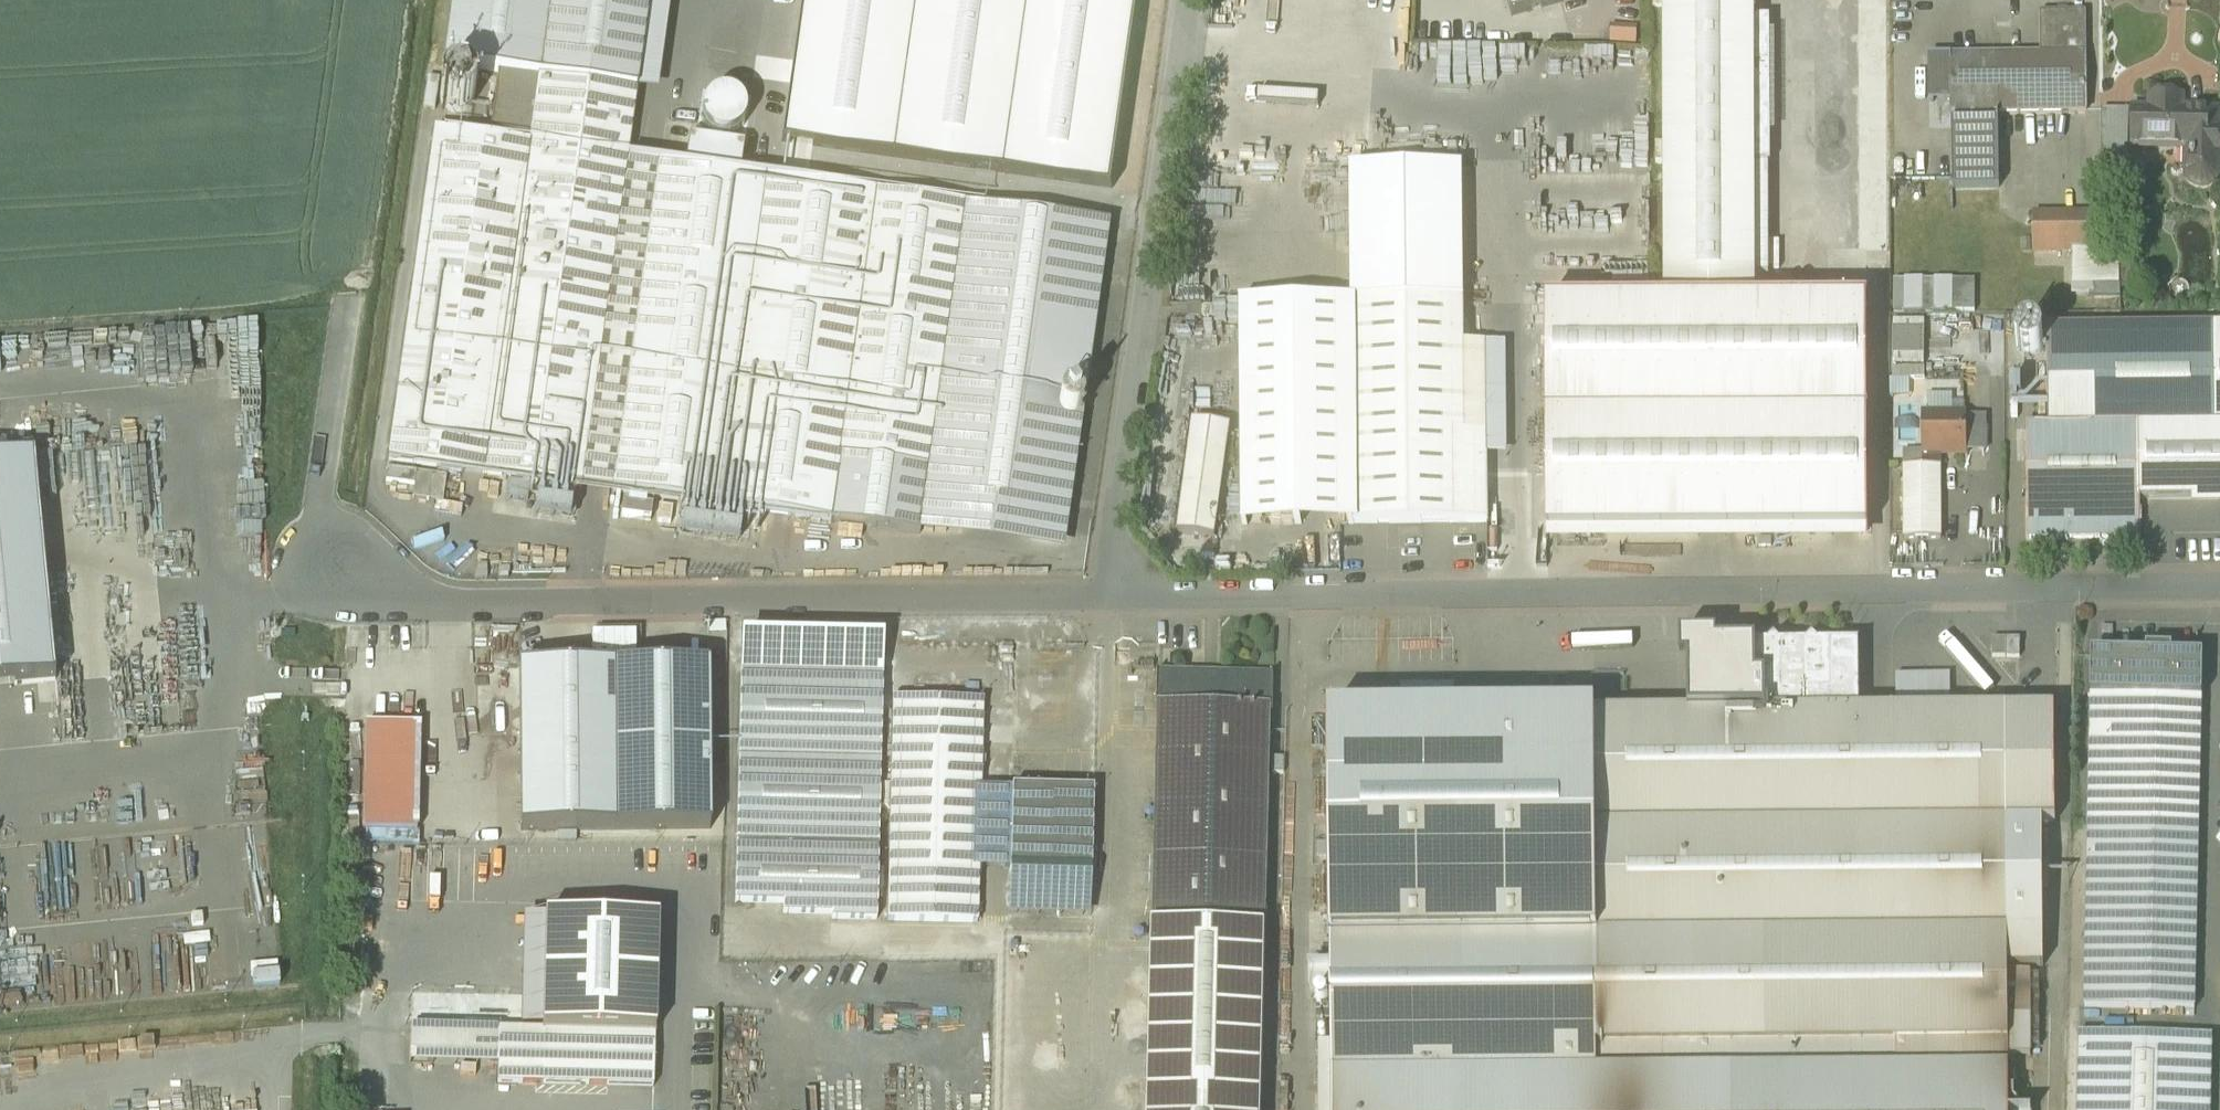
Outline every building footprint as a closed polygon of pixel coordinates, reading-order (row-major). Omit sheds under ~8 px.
[(444,66),(498,73),(636,92),(649,0),(453,0),(444,66)] [(781,144),(1112,190),(1139,0),(801,0),(781,144)] [(1513,16),(1562,3),(1561,0),(1508,0),(1513,16)] [(1665,303),(1756,303),(1755,276),(1768,276),(1767,22),(1754,22),(1754,0),(1664,0),(1665,303)] [(2084,14),(2040,15),(2041,56),(2085,56),(2084,14)] [(1637,29),(1612,28),(1611,44),(1636,45),(1637,29)] [(2041,56),(1951,57),(1951,102),(1952,123),(1998,122),(1998,114),(2086,113),(2085,56),(2041,56)] [(1951,57),(1928,58),(1928,103),(1951,102),(1951,57)] [(659,162),(627,158),(636,92),(498,73),(489,139),(434,131),(388,461),(612,491),(659,162)] [(454,80),(451,80),(449,81),(446,83),(444,86),(442,88),(441,90),(440,92),(440,95),(440,97),(440,100),(441,103),(443,106),(445,109),(448,111),(450,112),(453,113),(457,114),(461,114),(464,113),(467,111),(469,110),(471,108),(472,105),(474,103),(474,100),(475,99),(475,96),(474,93),(474,91),(473,89),(471,86),(469,84),(467,82),(462,80),(458,79),(454,80)] [(2151,98),(2151,110),(2134,110),(2133,147),(2162,148),(2162,150),(2177,150),(2177,149),(2193,149),(2192,158),(2191,160),(2190,166),(2186,169),(2186,172),(2186,174),(2187,176),(2188,180),(2191,183),(2194,185),(2197,186),(2199,187),(2203,187),(2207,186),(2210,185),(2213,183),(2215,179),(2217,176),(2217,173),(2218,153),(2219,151),(2219,136),(2218,134),(2219,112),(2181,112),(2181,98),(2151,98)] [(2129,110),(2103,110),(2101,179),(2127,179),(2129,110)] [(1952,123),(1951,123),(1952,190),(1999,189),(1998,114),(1998,122),(1952,123)] [(2193,149),(2177,149),(2177,150),(2176,168),(2175,168),(2173,170),(2173,173),(2175,175),(2178,175),(2180,173),(2180,172),(2186,172),(2186,169),(2190,166),(2191,160),(2192,158),(2193,149)] [(963,205),(659,162),(612,491),(916,534),(963,205)] [(1352,345),(1464,345),(1462,170),(1351,171),(1351,301),(1352,345)] [(1110,225),(963,205),(916,534),(1063,555),(1110,225)] [(2091,225),(2033,225),(2033,252),(2073,251),(2077,251),(2091,251),(2091,250),(2091,225)] [(2112,251),(2091,250),(2091,251),(2077,251),(2073,251),(2073,286),(2089,286),(2118,287),(2118,255),(2112,251)] [(1975,281),(1893,281),(1893,314),(1975,314),(1975,281)] [(2118,287),(2089,286),(2089,297),(2120,298),(2120,287),(2118,287)] [(1243,526),(1355,524),(1352,345),(1351,301),(1240,303),(1243,526)] [(1546,304),(1548,548),(1868,546),(1867,303),(1756,303),(1665,303),(1652,303),(1546,304)] [(1924,322),(1891,322),(1890,367),(1924,367),(1924,322)] [(2047,328),(2048,425),(2139,424),(2139,500),(2219,499),(2219,326),(2047,328)] [(2036,328),(2033,328),(2030,327),(2026,328),(2023,330),(2022,332),(2020,334),(2018,337),(2018,341),(2018,344),(2019,347),(2020,348),(2022,350),(2025,352),(2028,354),(2031,354),(2035,353),(2039,352),(2042,349),(2043,347),(2044,345),(2044,344),(2045,340),(2044,337),(2042,334),(2040,331),(2039,330),(2036,328)] [(1464,345),(1352,345),(1355,524),(1488,522),(1487,457),(1486,345),(1464,345)] [(1506,345),(1486,345),(1487,457),(1508,457),(1506,345)] [(1964,416),(1924,417),(1924,468),(1941,468),(1941,454),(1965,454),(1965,453),(1964,417),(1964,416)] [(1984,417),(1964,417),(1965,453),(1984,453),(1984,417)] [(1231,425),(1194,419),(1178,533),(1214,538),(1231,425)] [(2048,425),(2026,425),(2027,540),(2140,539),(2139,500),(2139,424),(2048,425)] [(0,463),(0,687),(55,682),(34,460),(0,463)] [(416,472),(387,468),(386,481),(414,485),(416,472)] [(1924,468),(1903,468),(1904,541),(1941,540),(1941,468),(1924,468)] [(530,484),(508,481),(505,499),(527,502),(530,484)] [(652,508),(623,504),(621,517),(650,521),(652,508)] [(1755,681),(1754,645),(1718,646),(1715,639),(1681,639),(1681,660),(1690,660),(1690,713),(1764,713),(1764,681),(1755,681)] [(1806,645),(1780,645),(1774,639),(1768,645),(1754,645),(1755,681),(1764,681),(1764,713),(1822,713),(1822,697),(1833,696),(1832,645),(1830,645),(1818,645),(1812,639),(1806,645)] [(2020,639),(2006,639),(2007,658),(2020,658),(2020,639)] [(2005,640),(1992,640),(1992,658),(2006,658),(2005,640)] [(1857,644),(1833,645),(1833,644),(1830,644),(1830,645),(1832,645),(1833,696),(1822,697),(1822,713),(1860,712),(1859,646),(1860,646),(1860,644),(1857,644)] [(2202,657),(2092,654),(2091,696),(2201,699),(2202,657)] [(521,832),(710,830),(708,668),(519,669),(521,832)] [(1271,674),(1160,671),(1160,670),(1158,670),(1157,706),(1271,709),(1272,709),(1273,673),(1271,673),(1271,674)] [(882,674),(740,671),(735,902),(783,904),(783,914),(831,915),(831,919),(876,920),(882,674)] [(2201,699),(2091,696),(2088,831),(2199,833),(2201,699)] [(982,700),(892,698),(887,921),(977,923),(982,700)] [(1271,709),(1159,706),(1154,927),(1266,929),(1271,709)] [(1690,713),(1596,715),(1596,712),(1329,714),(1331,969),(1332,1044),(1332,1073),(1732,1070),(1732,1046),(1895,1044),(1896,1071),(2009,1070),(2009,1057),(2008,1021),(2008,974),(2008,968),(2007,824),(2042,824),(2055,823),(2054,711),(1860,712),(1822,713),(1764,713),(1690,713)] [(420,725),(366,724),(363,831),(418,833),(420,725)] [(1093,791),(1011,789),(1009,870),(1091,872),(1093,791)] [(2042,824),(2007,824),(2008,968),(2043,968),(2042,824)] [(2199,833),(2088,831),(2084,1007),(2195,1010),(2199,833)] [(1328,843),(1318,843),(1318,856),(1328,856),(1328,843)] [(658,922),(545,919),(541,1032),(655,1034),(658,922)] [(1266,929),(1154,927),(1150,1103),(1262,1106),(1266,929)] [(1331,969),(1309,970),(1310,992),(1315,992),(1316,1044),(1332,1044),(1331,969)] [(2030,974),(2008,974),(2008,1021),(2031,1020),(2030,974)] [(2031,1020),(2008,1021),(2009,1057),(2031,1057),(2031,1020)] [(541,1032),(410,1028),(409,1064),(497,1066),(497,1084),(654,1087),(655,1034),(541,1032)] [(2079,1034),(2077,1109),(2211,1109),(2212,1037),(2079,1034)] [(1732,1046),(1732,1070),(1332,1073),(1333,1109),(2009,1109),(2009,1070),(1896,1071),(1895,1044),(1732,1046)] [(721,1052),(721,1065),(739,1065),(739,1052),(721,1052)] [(721,1065),(720,1091),(740,1092),(740,1078),(745,1078),(746,1065),(739,1065),(721,1065)] [(720,1109),(739,1109),(740,1092),(720,1091),(720,1109)]
